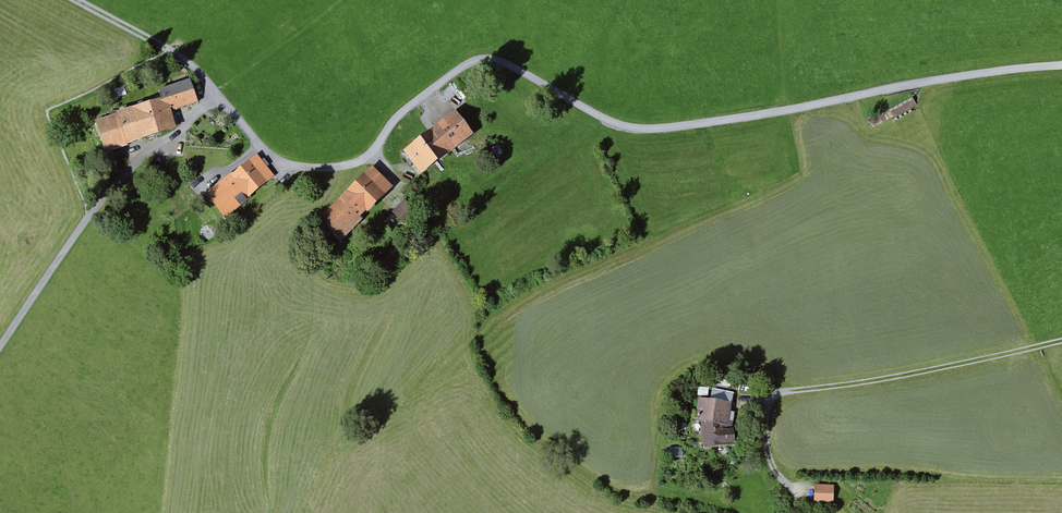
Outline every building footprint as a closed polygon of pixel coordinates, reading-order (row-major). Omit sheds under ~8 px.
[(160,96),(144,101),(154,133),(175,126),(170,109),(196,101),(190,79),(158,88),(160,96)] [(919,106),(915,98),(866,124),(871,133),(919,106)] [(154,133),(144,101),(115,111),(116,113),(95,120),(106,152),(127,145),(126,143),(154,133)] [(473,132),(455,110),(404,150),(422,172),(473,132)] [(232,171),(205,193),(225,217),(275,175),(257,153),(233,173),(232,171)] [(393,186),(372,166),(321,217),(342,238),(393,186)] [(405,198),(392,211),(404,223),(417,210),(405,198)] [(709,398),(699,397),(695,419),(700,419),(703,447),(735,443),(733,428),(735,412),(731,410),(734,392),(711,388),(709,398)] [(835,485),(815,484),(814,503),(834,503),(835,485)]
